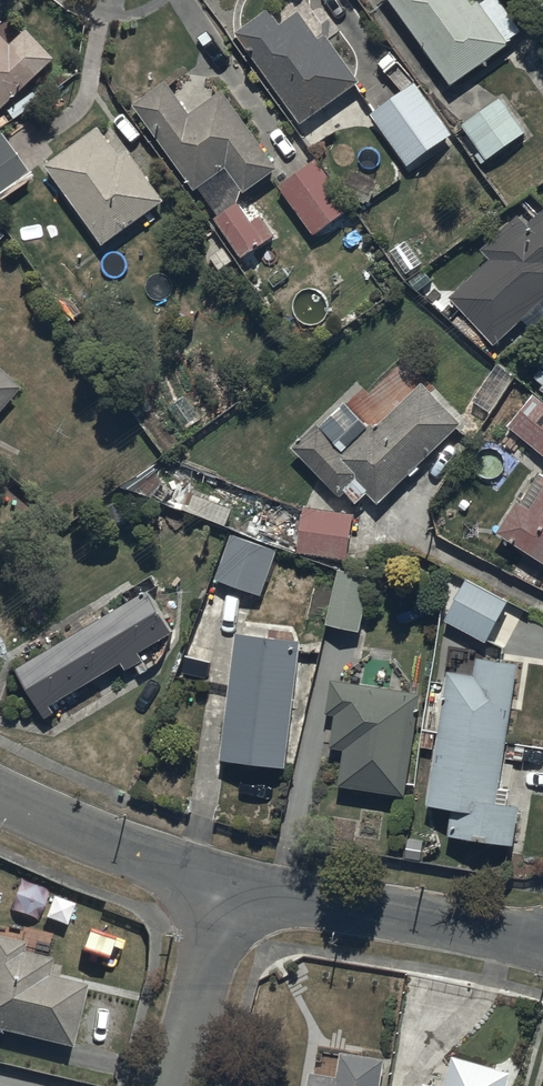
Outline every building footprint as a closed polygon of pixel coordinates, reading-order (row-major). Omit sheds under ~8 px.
[(452,84),(513,42),(510,37),(525,27),(506,0),(482,0),(475,0),(474,1),(473,0),(394,0),(452,84)] [(272,6),(238,30),(301,119),(359,78),(326,32),(320,36),(301,9),(283,22),(272,6)] [(54,56),(25,26),(9,42),(0,32),(0,107),(54,56)] [(167,78),(132,102),(191,186),(227,161),(245,186),(277,164),(223,86),(189,110),(167,78)] [(415,78),(371,109),(409,164),(453,133),(415,78)] [(527,129),(500,93),(452,129),(474,158),(484,151),(489,158),(527,129)] [(97,121),(44,160),(103,242),(164,197),(128,147),(121,152),(97,121)] [(0,129),(0,197),(32,174),(0,129)] [(316,153),(277,183),(316,232),(354,202),(316,153)] [(237,196),(213,213),(243,256),(278,231),(265,212),(253,219),(237,196)] [(449,294),(496,342),(542,296),(542,209),(528,223),(509,203),(474,237),(491,254),(449,294)] [(0,365),(0,408),(21,384),(0,365)] [(463,421),(423,381),(376,429),(342,395),(291,445),(341,494),(347,488),(359,499),(369,490),(381,502),(463,421)] [(508,422),(542,451),(542,399),(534,391),(508,422)] [(533,505),(519,497),(499,529),(542,557),(542,489),(533,505)] [(355,511),(301,504),(296,548),(349,554),(355,511)] [(233,530),(215,577),(260,595),(278,548),(233,530)] [(340,559),(326,622),(361,629),(375,567),(340,559)] [(463,575),(441,615),(486,640),(508,600),(463,575)] [(148,589),(17,667),(45,715),(57,708),(53,702),(124,661),(128,667),(146,656),(142,648),(172,630),(148,589)] [(237,629),(223,757),(289,763),(303,636),(237,629)] [(477,671),(448,667),(429,801),(454,804),(450,833),(513,842),(519,802),(510,800),(512,788),(500,786),(518,660),(480,654),(477,671)] [(344,746),(338,783),(409,793),(424,689),(333,676),(328,710),(335,711),(330,744),(344,746)] [(0,931),(0,1027),(74,1044),(88,980),(51,971),(55,955),(26,948),(28,937),(0,931)] [(343,1049),(339,1074),(311,1069),(309,1085),(382,1085),(387,1056),(343,1049)] [(425,1079),(423,1085),(509,1085),(513,1068),(454,1053),(446,1085),(425,1079)]
